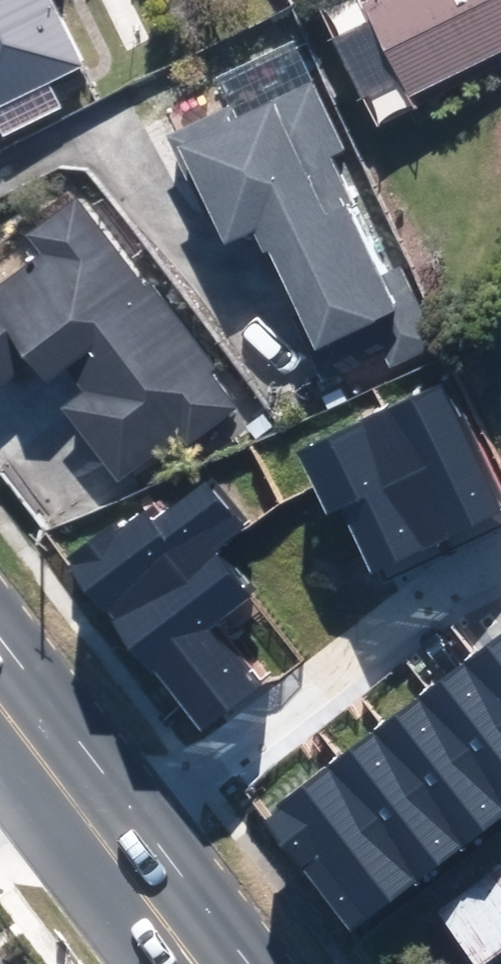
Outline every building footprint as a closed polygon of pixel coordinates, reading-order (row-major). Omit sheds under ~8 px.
[(88,71),(53,0),(0,0),(0,113),(88,71)] [(360,4),(412,105),(500,60),(500,0),(368,0),(360,4)] [(343,149),(313,82),(239,116),(234,105),(167,136),(187,180),(193,177),(224,245),(252,232),(261,252),(268,248),(316,351),(370,326),(390,368),(439,346),(402,265),(383,273),(328,155),(343,149)] [(76,198),(23,238),(36,255),(0,283),(0,392),(33,367),(44,382),(64,367),(84,393),(63,409),(118,480),(180,433),(189,444),(236,408),(209,373),(216,369),(149,282),(143,286),(76,198)] [(378,413),(438,540),(500,511),(440,384),(378,413)] [(438,540),(378,413),(300,450),(316,484),(329,513),(343,506),(373,570),(438,540)] [(143,509),(71,566),(118,624),(217,547),(244,525),(208,479),(153,522),(143,509)] [(217,547),(118,624),(202,731),(258,687),(212,629),(251,598),(255,595),(217,547)] [(465,663),(500,709),(500,634),(465,663)] [(419,698),(500,802),(500,709),(465,663),(419,698)] [(376,732),(465,845),(500,817),(500,802),(419,698),(376,732)] [(376,732),(329,769),(418,882),(465,845),(376,732)] [(329,769),(263,821),(352,934),(418,882),(329,769)] [(432,913),(470,963),(494,963),(500,959),(500,862),(432,913)]
